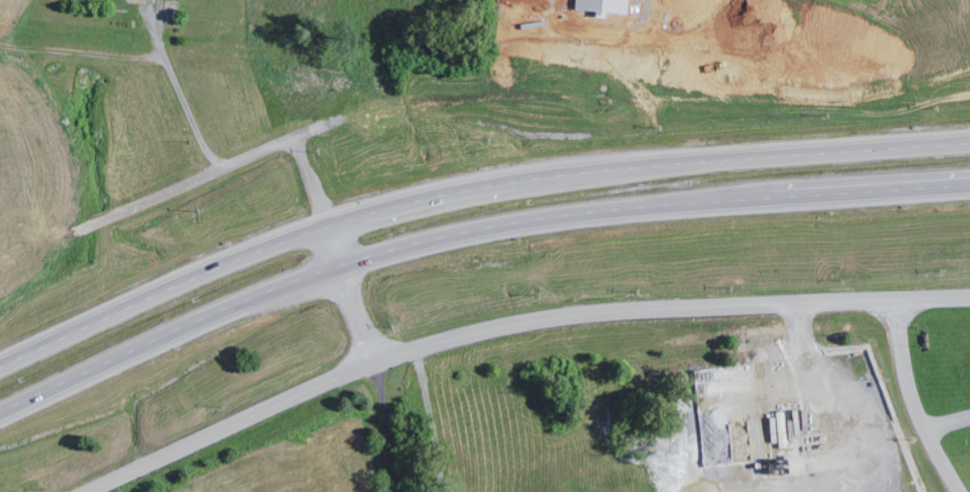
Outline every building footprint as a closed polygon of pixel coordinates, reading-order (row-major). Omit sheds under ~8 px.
[(577,11),(629,15),(631,0),(578,0),(577,11)]
